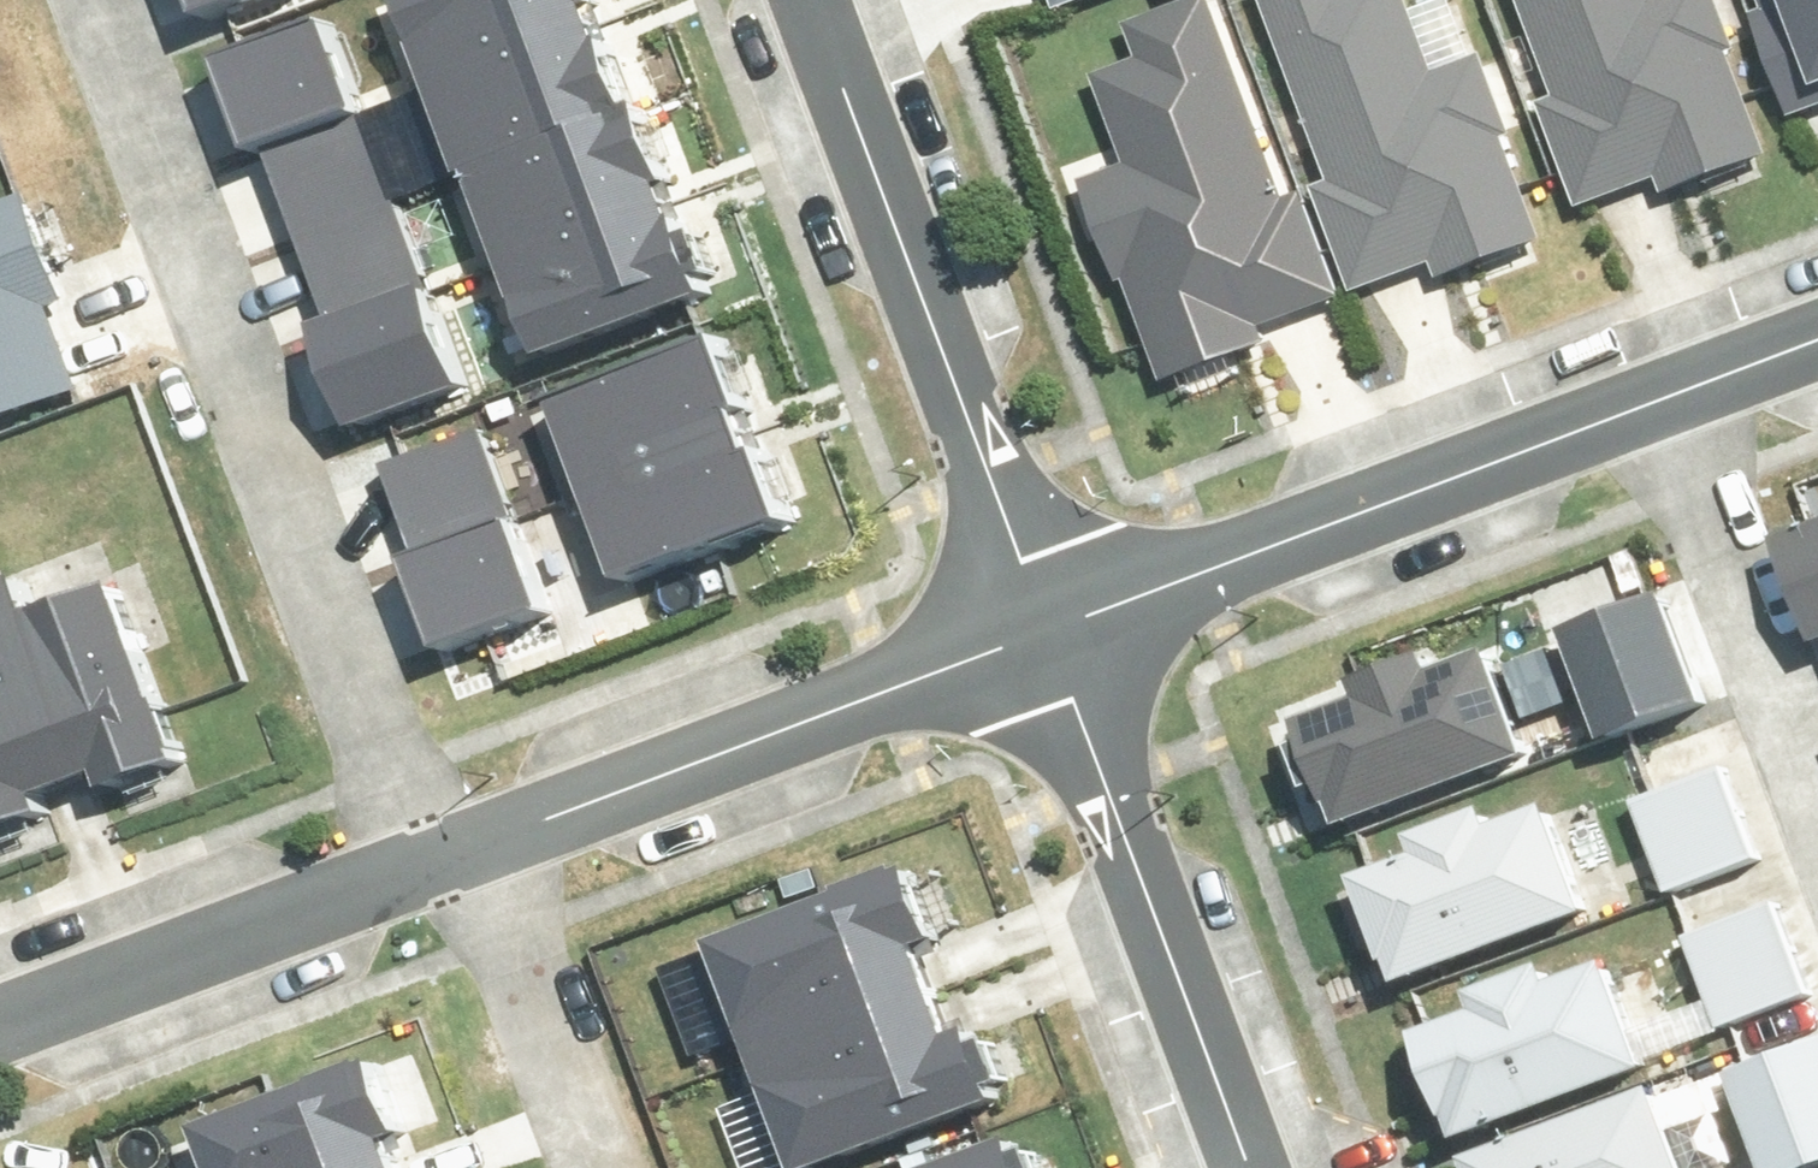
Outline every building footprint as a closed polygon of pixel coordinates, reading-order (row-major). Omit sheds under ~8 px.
[(208,9),(231,0),(205,0),(208,9)] [(608,0),(410,0),(440,76),(612,9),(608,0)] [(1221,116),(1185,12),(1138,28),(1128,0),(1099,0),(1049,18),(1119,218),(1098,225),(1136,333),(1318,269),(1285,175),(1295,172),(1270,99),(1221,116)] [(1417,47),(1401,0),(1263,0),(1315,148),(1294,156),(1331,263),(1514,200),(1481,106),(1491,102),(1466,30),(1417,47)] [(1548,71),(1527,78),(1565,186),(1747,122),(1714,28),(1724,25),(1715,0),(1523,0),(1548,71)] [(1808,100),(1817,97),(1817,0),(1771,0),(1808,100)] [(648,99),(612,9),(440,76),(476,167),(648,99)] [(339,13),(233,53),(267,143),(281,138),(373,103),(339,13)] [(684,189),(648,99),(476,167),(512,257),(684,189)] [(281,138),(314,224),(406,189),(373,103),(281,138)] [(98,352),(26,177),(0,187),(0,391),(98,352)] [(314,224),(347,310),(439,275),(406,189),(314,224)] [(720,280),(684,189),(512,257),(548,347),(720,280)] [(476,372),(439,275),(347,310),(329,316),(366,414),(476,372)] [(735,340),(572,398),(634,570),(798,511),(735,340)] [(431,548),(526,514),(492,420),(397,455),(431,548)] [(431,548),(423,551),(452,633),(556,596),(526,514),(431,548)] [(1817,600),(1817,526),(1792,537),(1817,600)] [(1303,642),(1347,769),(1566,692),(1522,566),(1303,642)] [(45,788),(114,761),(122,781),(196,752),(124,570),(42,602),(29,570),(0,581),(0,674),(45,788)] [(1673,584),(1575,621),(1616,729),(1715,691),(1673,584)] [(52,804),(45,788),(0,674),(0,824),(52,804)] [(1578,748),(1383,820),(1430,946),(1625,875),(1578,748)] [(1726,761),(1639,795),(1675,887),(1762,853),(1726,761)] [(726,930),(766,1045),(941,985),(923,930),(946,922),(925,861),(726,930)] [(1788,900),(1696,933),(1725,1012),(1817,978),(1788,900)] [(1641,911),(1436,985),(1479,1104),(1684,1030),(1641,911)] [(766,1045),(806,1161),(1003,1092),(975,1014),(954,1021),(941,985),(766,1045)] [(1743,1068),(1783,1167),(1790,1167),(1817,1157),(1817,1038),(1743,1068)] [(392,1124),(408,1118),(382,1050),(206,1118),(225,1167),(409,1167),(392,1124)] [(1485,1121),(1500,1167),(1720,1167),(1738,1162),(1703,1053),(1485,1121)] [(1028,1135),(932,1167),(1039,1167),(1028,1135)]
